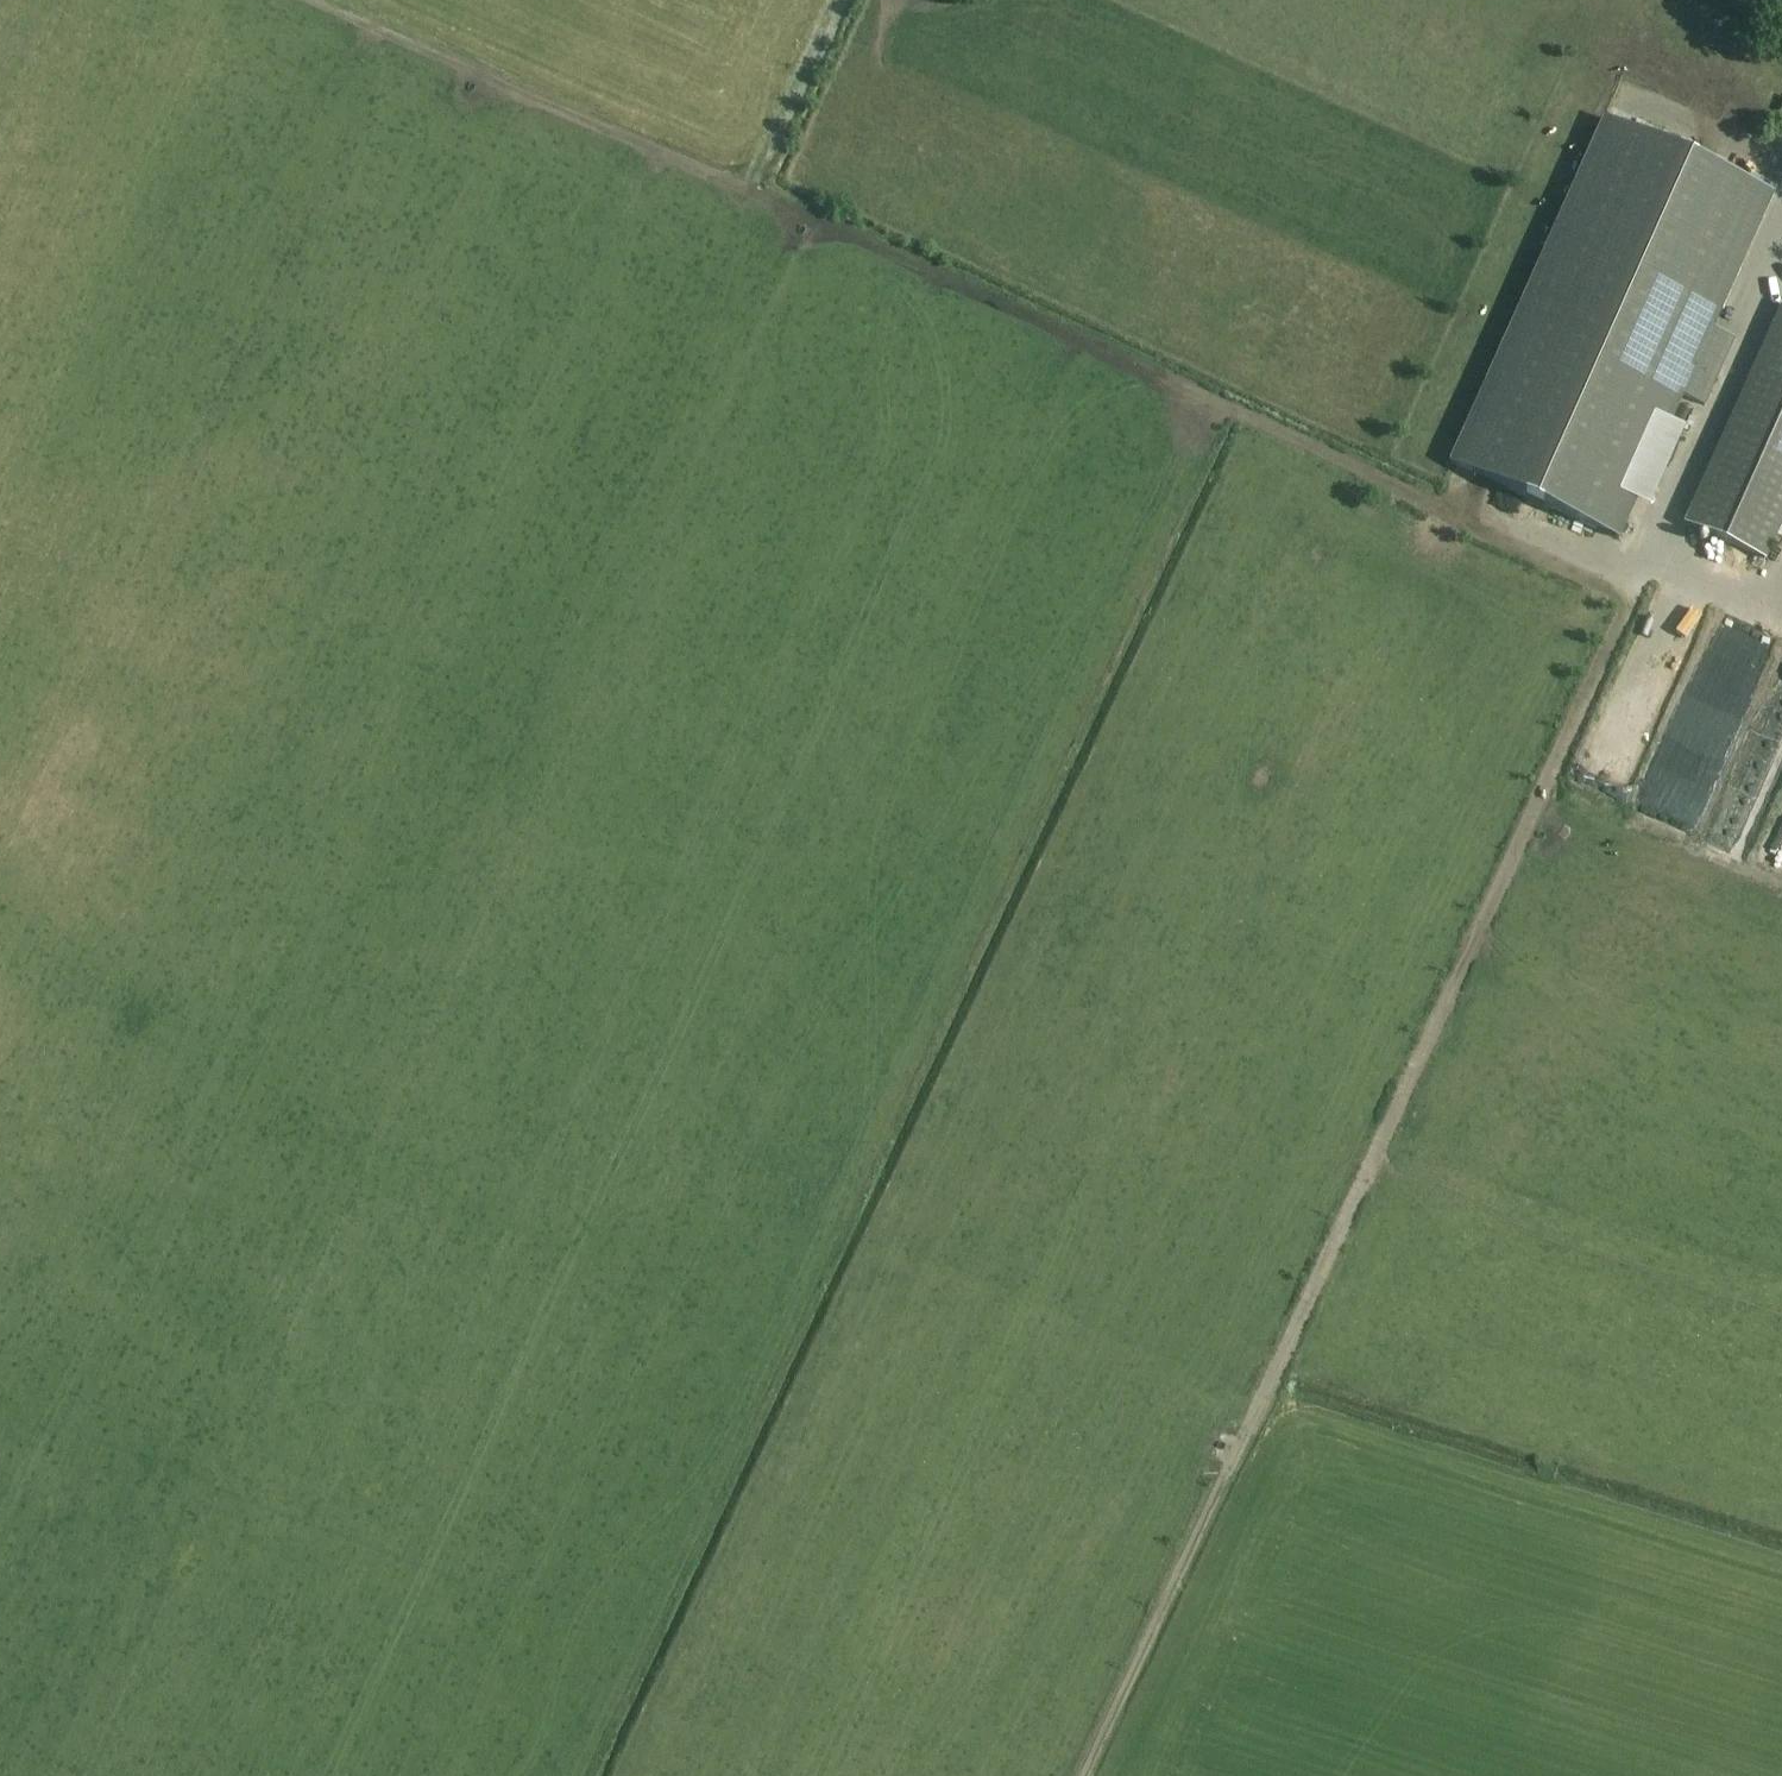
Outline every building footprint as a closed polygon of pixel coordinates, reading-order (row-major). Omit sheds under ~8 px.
[(1705,407),(1735,339),(1713,329),(1773,194),(1606,120),(1451,465),(1619,540),(1683,397),(1705,407)] [(1781,522),(1781,312),(1687,526),(1765,560),(1781,522)]
